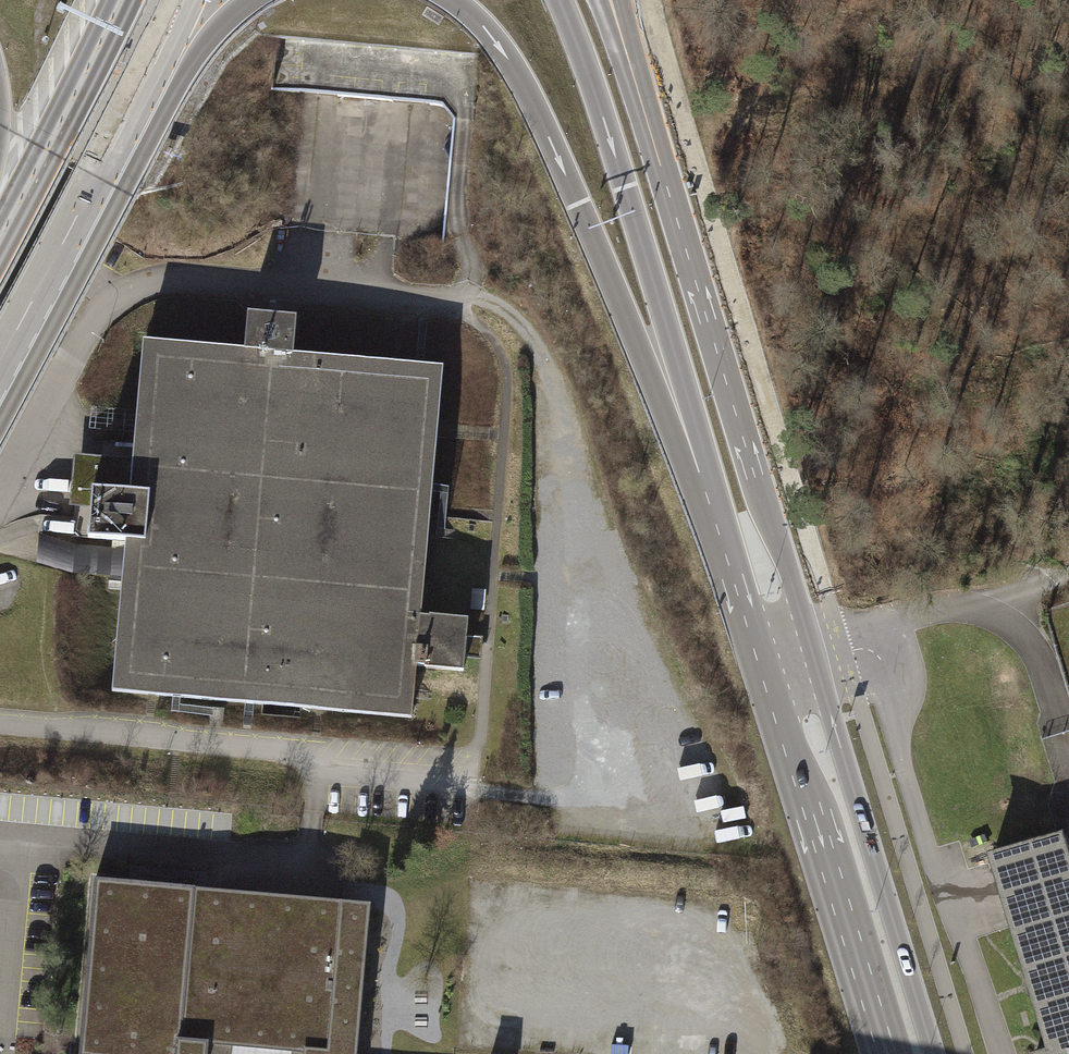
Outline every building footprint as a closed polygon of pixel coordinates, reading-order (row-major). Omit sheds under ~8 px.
[(471,107),(476,52),(277,34),(272,90),(471,107)] [(244,351),(143,342),(130,492),(92,489),(90,514),(88,538),(112,540),(112,549),(124,550),(112,691),(411,717),(416,666),(424,666),(424,667),(463,671),(464,657),(481,659),(482,649),(483,636),(466,635),(468,619),(429,616),(429,617),(421,616),(442,369),(293,356),(296,318),(271,316),(247,314),(244,351)] [(985,852),(1045,1051),(1034,1053),(1068,1053),(1068,855),(1061,829),(1055,831),(985,852)] [(95,879),(89,954),(360,979),(367,906),(194,890),(194,888),(95,879)] [(360,979),(89,954),(80,1053),(231,1053),(231,1043),(306,1050),(350,1053),(354,1053),(360,979)]
